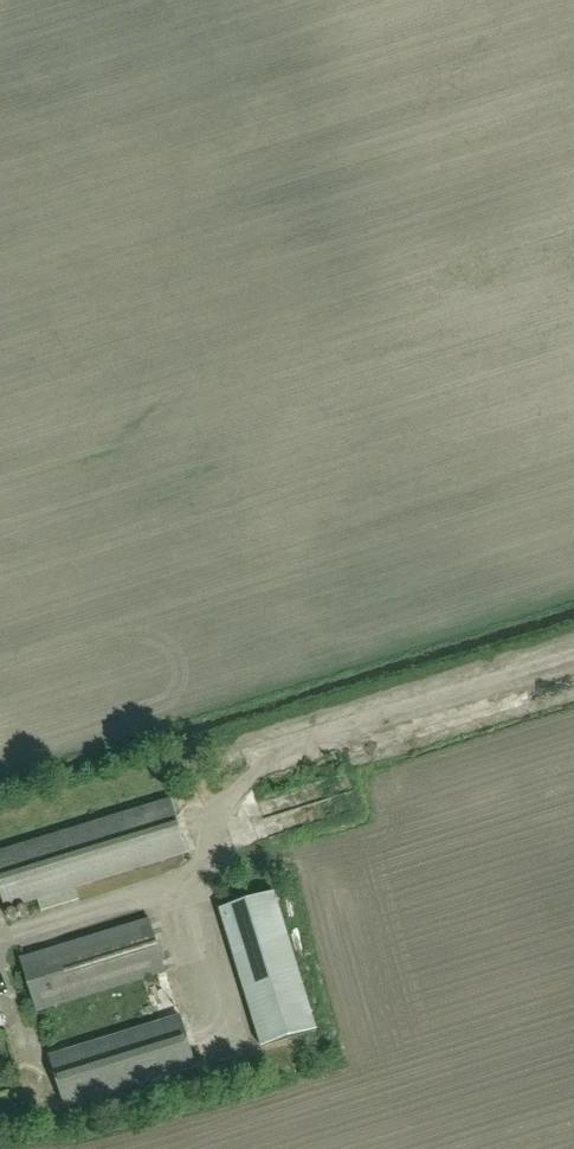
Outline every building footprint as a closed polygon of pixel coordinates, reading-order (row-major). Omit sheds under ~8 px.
[(187,852),(171,799),(0,852),(0,888),(6,907),(37,898),(75,886),(187,852)] [(79,899),(75,886),(37,898),(41,911),(79,899)] [(274,892),(220,909),(262,1046),(316,1029),(274,892)] [(37,1010),(165,971),(149,918),(21,958),(37,1010)] [(69,1020),(91,1013),(87,1001),(66,1007),(69,1020)] [(66,1106),(195,1066),(180,1015),(50,1055),(66,1106)]
